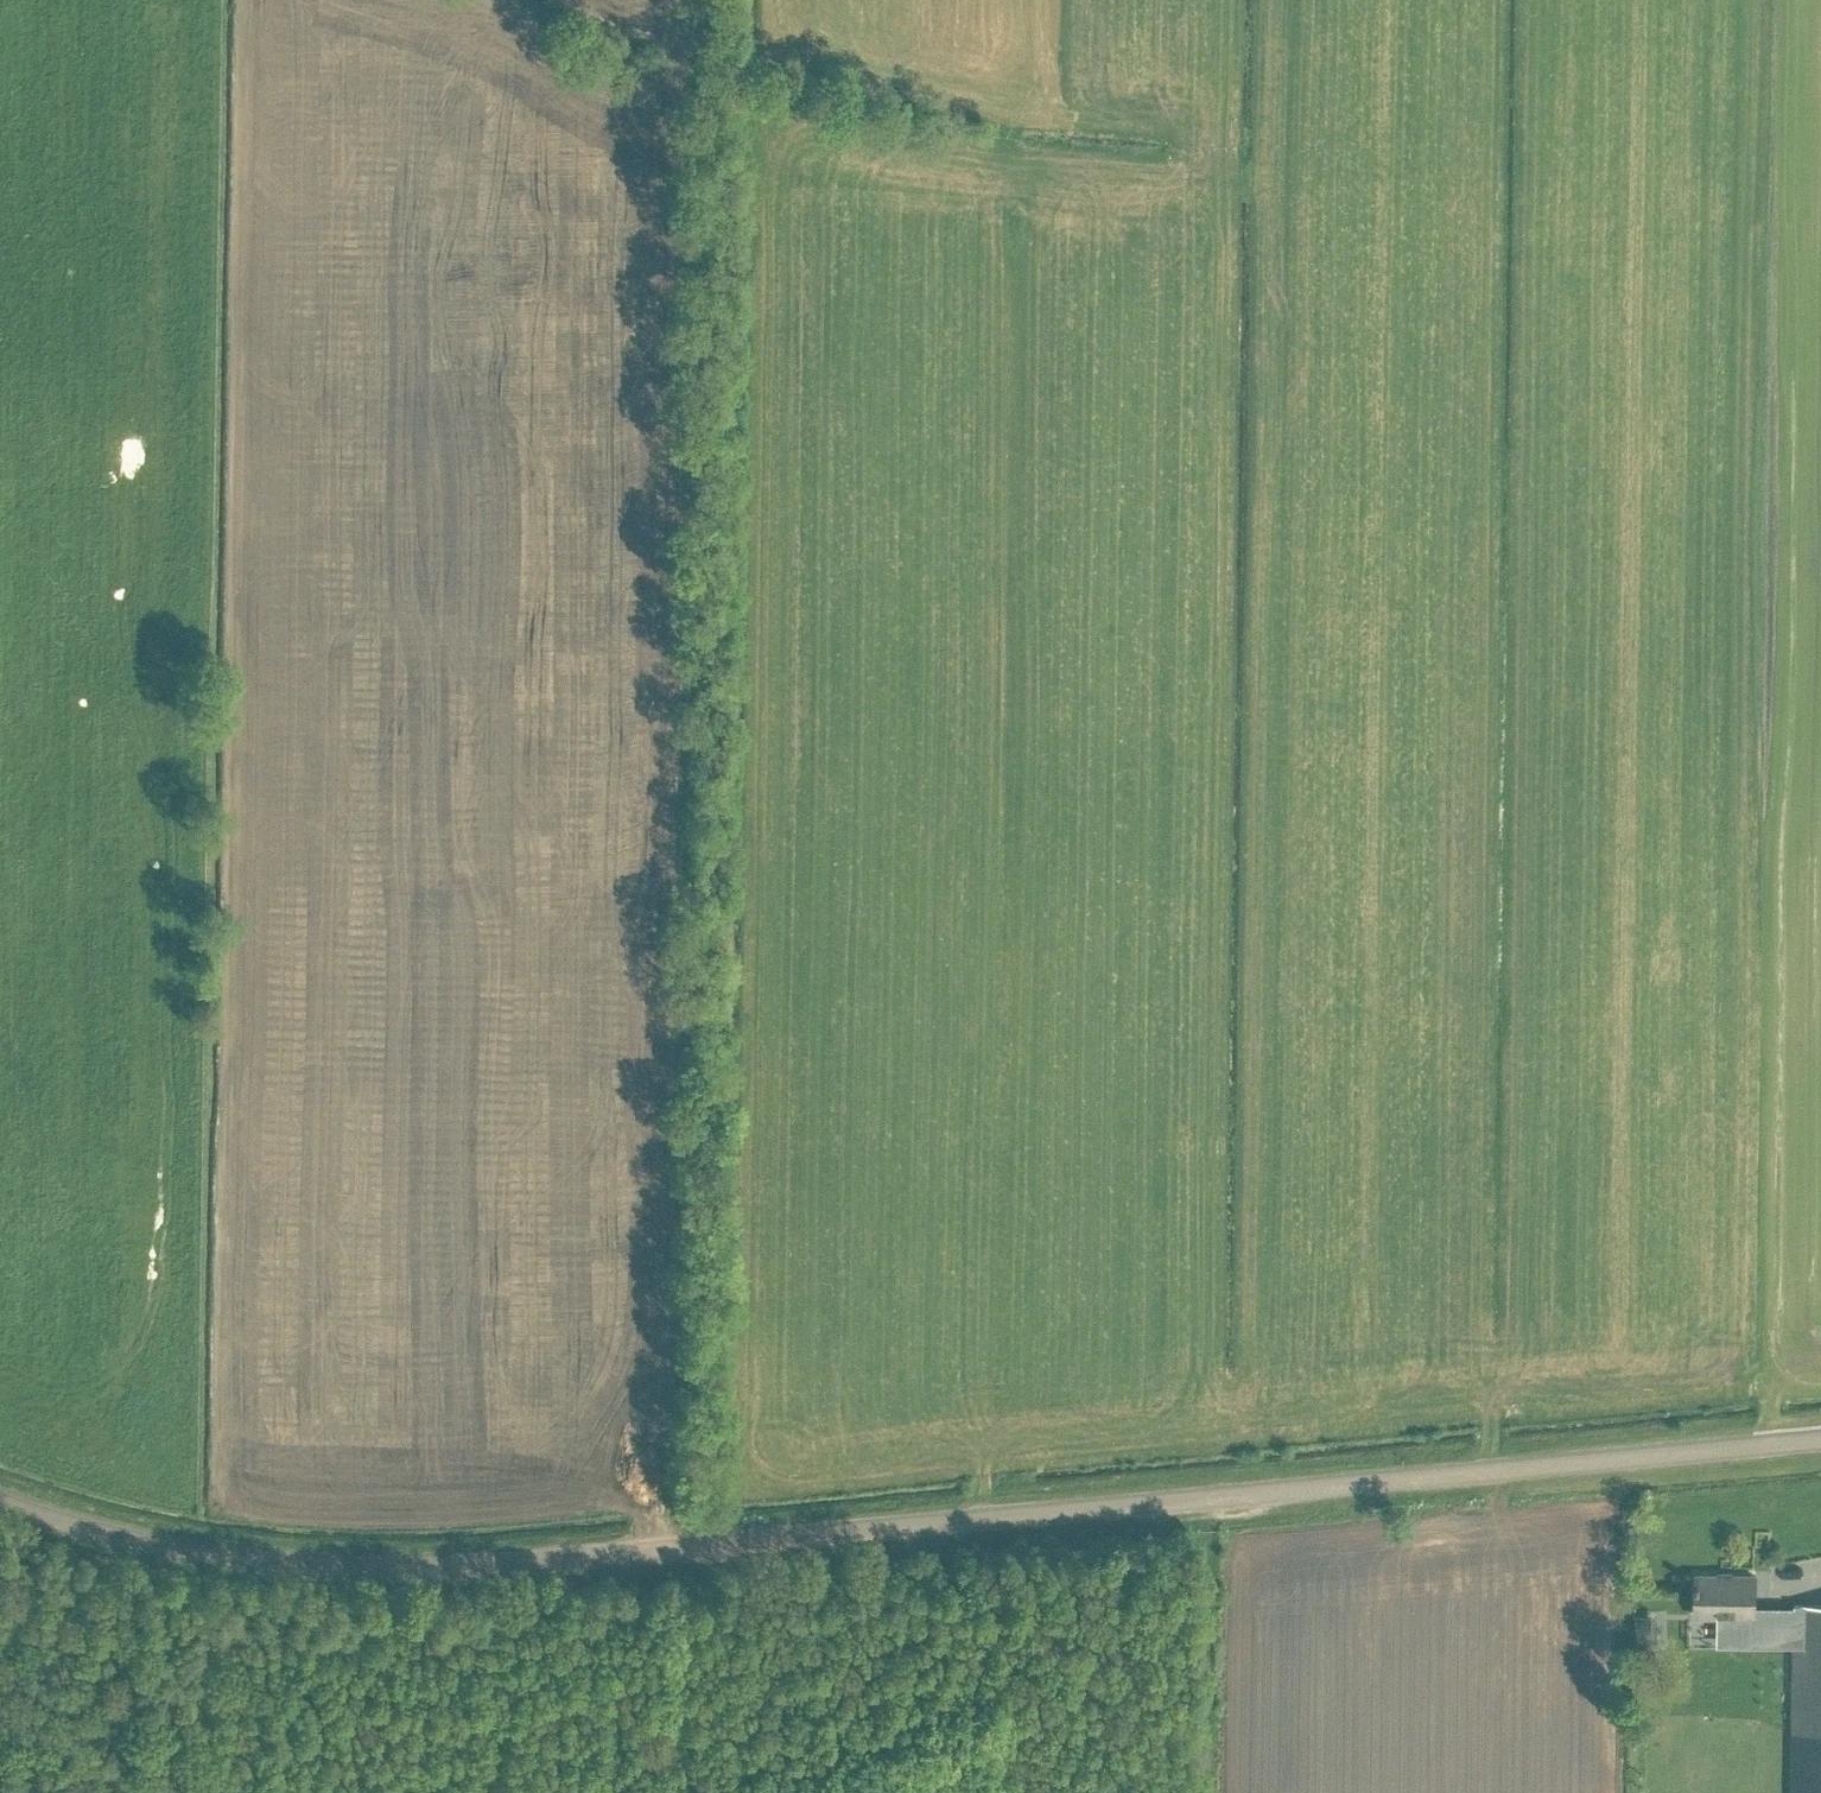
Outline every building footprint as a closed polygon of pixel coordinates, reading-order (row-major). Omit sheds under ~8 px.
[(1696,1614),(1717,1615),(1725,1615),(1725,1636),(1754,1636),(1754,1644),(1794,1644),(1792,1792),(1820,1792),(1820,1602),(1795,1602),(1795,1605),(1756,1604),(1756,1573),(1697,1573),(1696,1614)]
